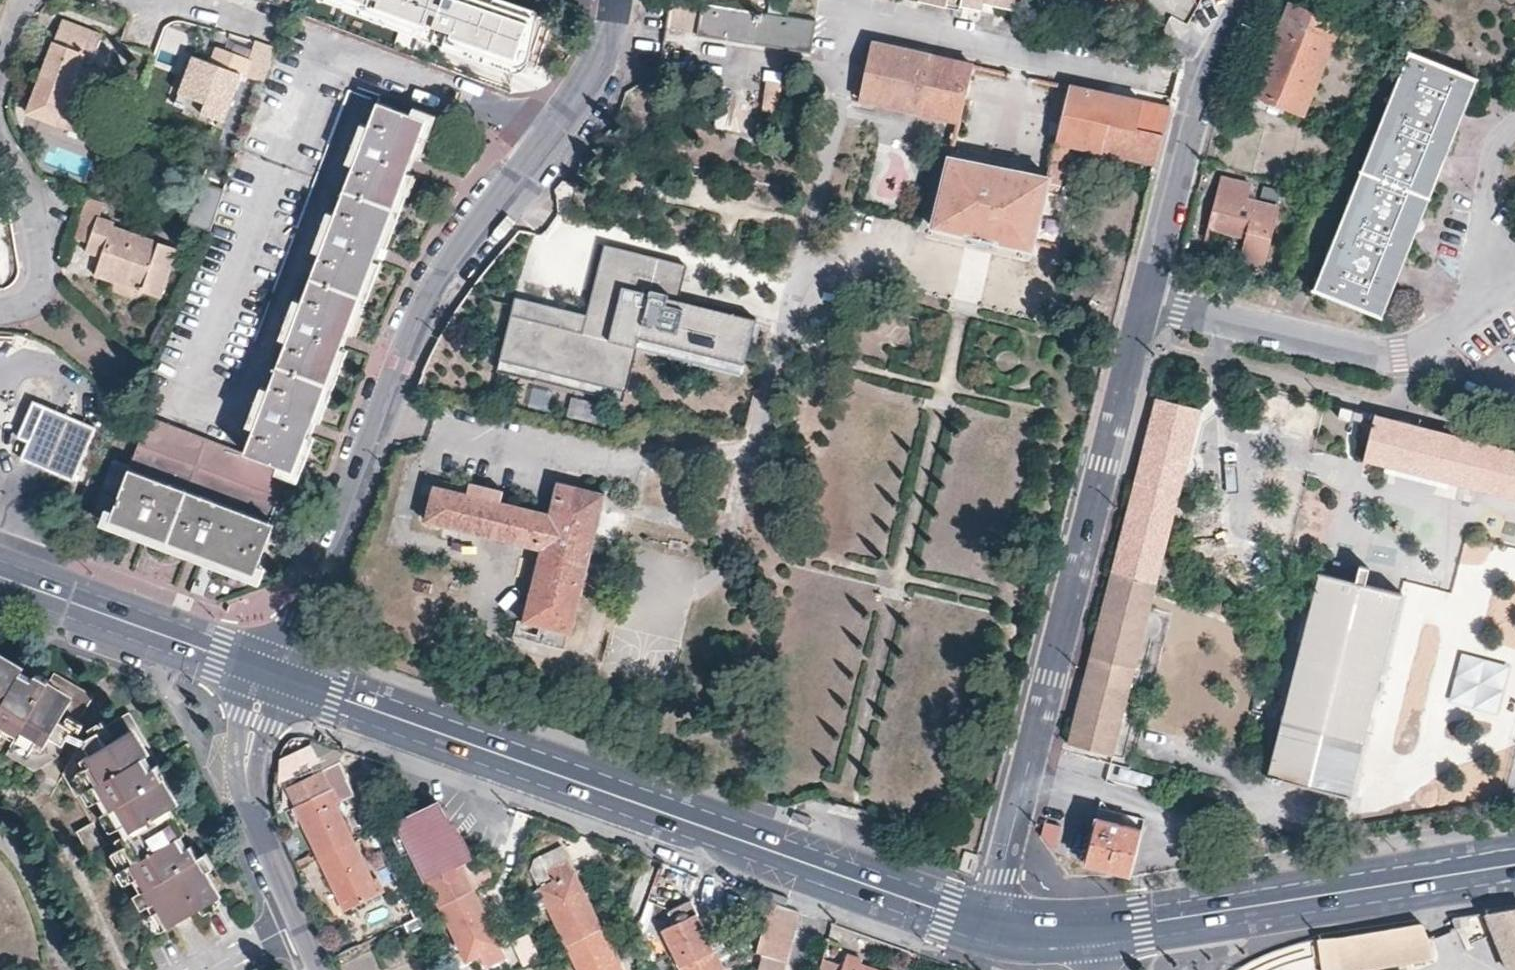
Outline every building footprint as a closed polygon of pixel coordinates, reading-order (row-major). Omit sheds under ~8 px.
[(815,20),(806,18),(786,15),(680,0),(669,0),(665,26),(698,32),(698,35),(810,53),(811,48),(815,20)] [(945,6),(956,8),(957,2),(958,0),(946,0),(945,6)] [(957,2),(978,7),(979,2),(1010,8),(1012,0),(958,0),(957,2)] [(1297,114),(1336,25),(1290,6),(1272,49),(1257,87),(1252,96),(1297,114)] [(101,141),(125,80),(85,65),(92,49),(96,51),(103,34),(64,19),(26,111),(101,141)] [(536,25),(524,50),(550,63),(562,38),(536,25)] [(208,65),(215,46),(205,42),(200,55),(198,61),(208,65)] [(960,122),(972,66),(871,43),(858,99),(960,122)] [(194,72),(181,104),(222,120),(240,73),(243,75),(250,58),(215,46),(208,65),(198,61),(200,55),(190,51),(183,67),(194,72)] [(1478,78),(1407,50),(1310,289),(1382,318),(1478,78)] [(171,100),(181,104),(194,72),(183,67),(171,100)] [(766,80),(763,110),(778,111),(782,82),(766,80)] [(1161,134),(1168,107),(1069,85),(1048,177),(952,156),(936,226),(979,236),(1036,249),(1038,241),(1064,247),(1076,195),(1060,191),(1070,143),(1154,162),(1161,134)] [(109,520),(254,573),(309,430),(343,341),(375,255),(410,164),(427,118),(378,101),(243,453),(149,416),(129,466),(115,461),(94,513),(109,520)] [(1261,267),(1277,207),(1245,198),(1249,183),(1218,175),(1210,206),(1204,227),(1242,237),(1236,260),(1261,267)] [(201,180),(190,223),(211,229),(222,186),(201,180)] [(157,296),(174,248),(112,227),(114,221),(97,215),(83,251),(100,257),(93,273),(157,296)] [(757,318),(679,297),(671,294),(679,261),(608,244),(598,280),(588,317),(583,334),(514,316),(502,359),(622,390),(635,345),(638,336),(745,364),(757,318)] [(671,294),(679,297),(687,264),(679,261),(671,294)] [(519,299),(514,316),(583,334),(588,317),(519,299)] [(742,373),(745,364),(638,336),(635,345),(742,373)] [(620,399),(622,390),(502,359),(500,368),(620,399)] [(599,421),(603,402),(571,396),(567,414),(599,421)] [(1109,755),(1197,408),(1152,398),(1108,574),(1065,743),(1109,755)] [(20,460),(73,482),(96,429),(33,402),(17,438),(28,442),(20,460)] [(1371,411),(1359,458),(1514,500),(1514,449),(1371,411)] [(436,485),(427,519),(541,547),(533,579),(523,620),(573,632),(606,492),(557,480),(549,514),(492,499),(436,485)] [(1345,797),(1393,592),(1316,572),(1266,777),(1345,797)] [(1501,709),(1507,660),(1457,653),(1451,703),(1501,709)] [(40,767),(58,756),(93,694),(56,673),(51,678),(38,671),(29,665),(26,670),(0,656),(0,745),(40,767)] [(94,842),(160,802),(170,796),(156,772),(163,768),(155,754),(149,743),(127,703),(79,732),(62,765),(90,813),(76,823),(89,845),(94,842)] [(320,858),(356,841),(337,803),(355,794),(339,761),(287,788),(320,858)] [(146,929),(197,899),(201,905),(219,895),(202,865),(211,860),(202,844),(196,848),(189,835),(186,829),(182,823),(175,826),(160,802),(94,842),(146,929)] [(414,852),(440,907),(476,889),(495,880),(498,870),(490,865),(485,862),(476,867),(472,856),(462,861),(443,822),(449,819),(441,803),(391,828),(404,856),(414,852)] [(1125,873),(1137,830),(1093,818),(1082,861),(1125,873)] [(336,892),(344,911),(385,891),(378,877),(374,879),(356,841),(320,858),(336,892)] [(569,944),(604,927),(564,847),(538,860),(533,872),(541,889),(550,907),(569,944)] [(485,968),(507,957),(476,889),(440,907),(466,961),(480,955),(485,968)] [(542,912),(550,907),(541,889),(533,894),(542,912)] [(683,969),(722,969),(725,968),(693,900),(671,911),(677,923),(664,929),(683,969)] [(764,954),(787,960),(800,911),(771,901),(758,952),(764,954)] [(1512,969),(1514,969),(1514,907),(1488,911),(1512,969)] [(1428,938),(1424,923),(1423,922),(1422,922),(1320,938),(1326,969),(1361,969),(1435,958),(1428,938)] [(569,944),(581,969),(624,969),(604,927),(569,944)] [(530,934),(515,943),(526,965),(541,957),(530,934)] [(343,969),(387,969),(377,948),(340,965),(343,969)] [(862,964),(863,959),(847,953),(842,969),(823,962),(821,969),(878,969),(862,964)] [(764,954),(761,969),(785,969),(787,960),(764,954)]
